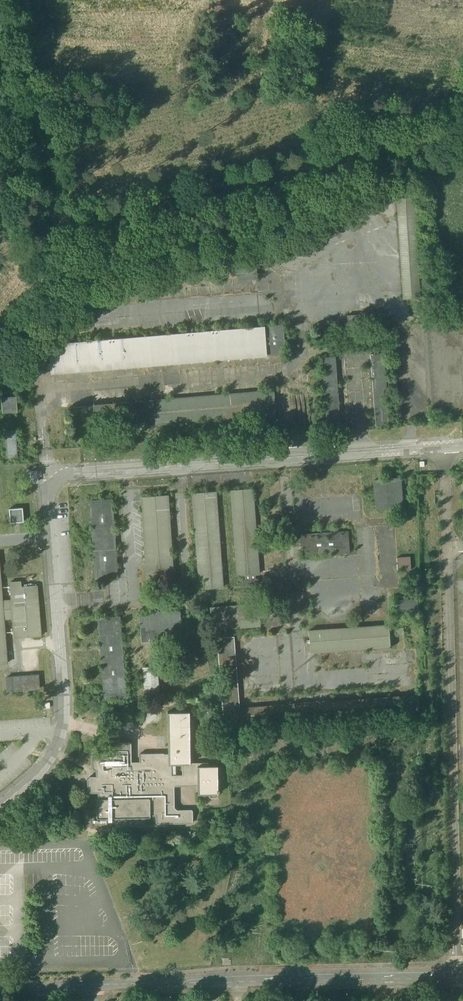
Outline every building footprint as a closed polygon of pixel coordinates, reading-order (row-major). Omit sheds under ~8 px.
[(239,268),(239,278),(259,276),(258,267),(239,268)] [(375,424),(389,424),(386,352),(372,353),(375,424)] [(326,384),(338,383),(337,355),(324,356),(326,384)] [(273,391),(153,400),(155,417),(155,424),(275,415),(273,391)] [(22,394),(7,394),(7,410),(22,410),(22,394)] [(153,400),(93,405),(94,422),(155,417),(153,400)] [(15,430),(4,431),(6,458),(17,457),(15,430)] [(397,477),(375,479),(377,510),(399,508),(397,477)] [(252,488),(231,490),(237,575),(242,575),(243,585),(258,584),(257,578),(255,578),(255,574),(258,574),(252,488)] [(215,491),(192,493),(198,579),(204,578),(205,588),(222,587),(215,491)] [(168,495),(142,497),(147,577),(173,575),(168,495)] [(112,499),(91,500),(96,578),(117,576),(112,499)] [(22,507),(9,508),(10,522),(23,521),(22,507)] [(347,532),(299,535),(301,556),(349,553),(347,532)] [(410,556),(397,557),(398,570),(411,569),(410,556)] [(6,663),(3,618),(13,617),(14,637),(40,635),(36,585),(21,586),(20,581),(10,582),(11,600),(1,601),(0,582),(0,663),(6,663)] [(418,600),(395,600),(396,612),(418,612),(418,600)] [(258,604),(209,608),(211,629),(259,625),(258,610),(258,607),(258,604)] [(268,606),(258,607),(258,610),(263,610),(264,617),(269,617),(268,606)] [(181,611),(140,614),(142,641),(182,638),(181,611)] [(120,616),(99,618),(105,699),(126,697),(120,616)] [(389,625),(308,631),(310,652),(391,646),(389,625)] [(233,637),(217,638),(223,724),(240,723),(239,708),(233,637)] [(157,666),(142,668),(144,695),(159,694),(157,666)] [(33,679),(12,681),(12,677),(5,677),(6,691),(39,688),(38,675),(32,675),(33,679)] [(329,702),(239,708),(240,723),(330,717),(329,702)] [(163,753),(140,753),(139,755),(139,762),(131,762),(131,743),(129,742),(118,742),(117,743),(117,746),(107,746),(105,749),(94,749),(91,752),(92,767),(95,770),(96,770),(96,776),(90,776),(87,779),(87,790),(90,793),(97,793),(97,799),(96,800),(96,817),(97,818),(113,818),(115,820),(117,820),(118,818),(119,817),(121,819),(123,819),(125,817),(126,817),(128,819),(130,819),(132,817),(133,817),(135,819),(137,819),(139,817),(140,817),(141,819),(144,819),(146,817),(149,817),(150,816),(149,815),(155,815),(156,822),(157,824),(191,824),(193,822),(193,811),(191,810),(176,810),(174,807),(174,794),(172,793),(172,789),(175,786),(197,786),(197,766),(209,766),(209,763),(208,762),(189,763),(189,712),(167,712),(168,754),(163,754),(163,753)] [(218,790),(217,766),(209,766),(197,766),(197,786),(198,795),(209,795),(209,796),(210,797),(215,797),(216,796),(216,795),(218,794),(218,792),(219,792),(219,790),(218,790)] [(20,874),(34,874),(33,861),(19,862),(20,874)]
